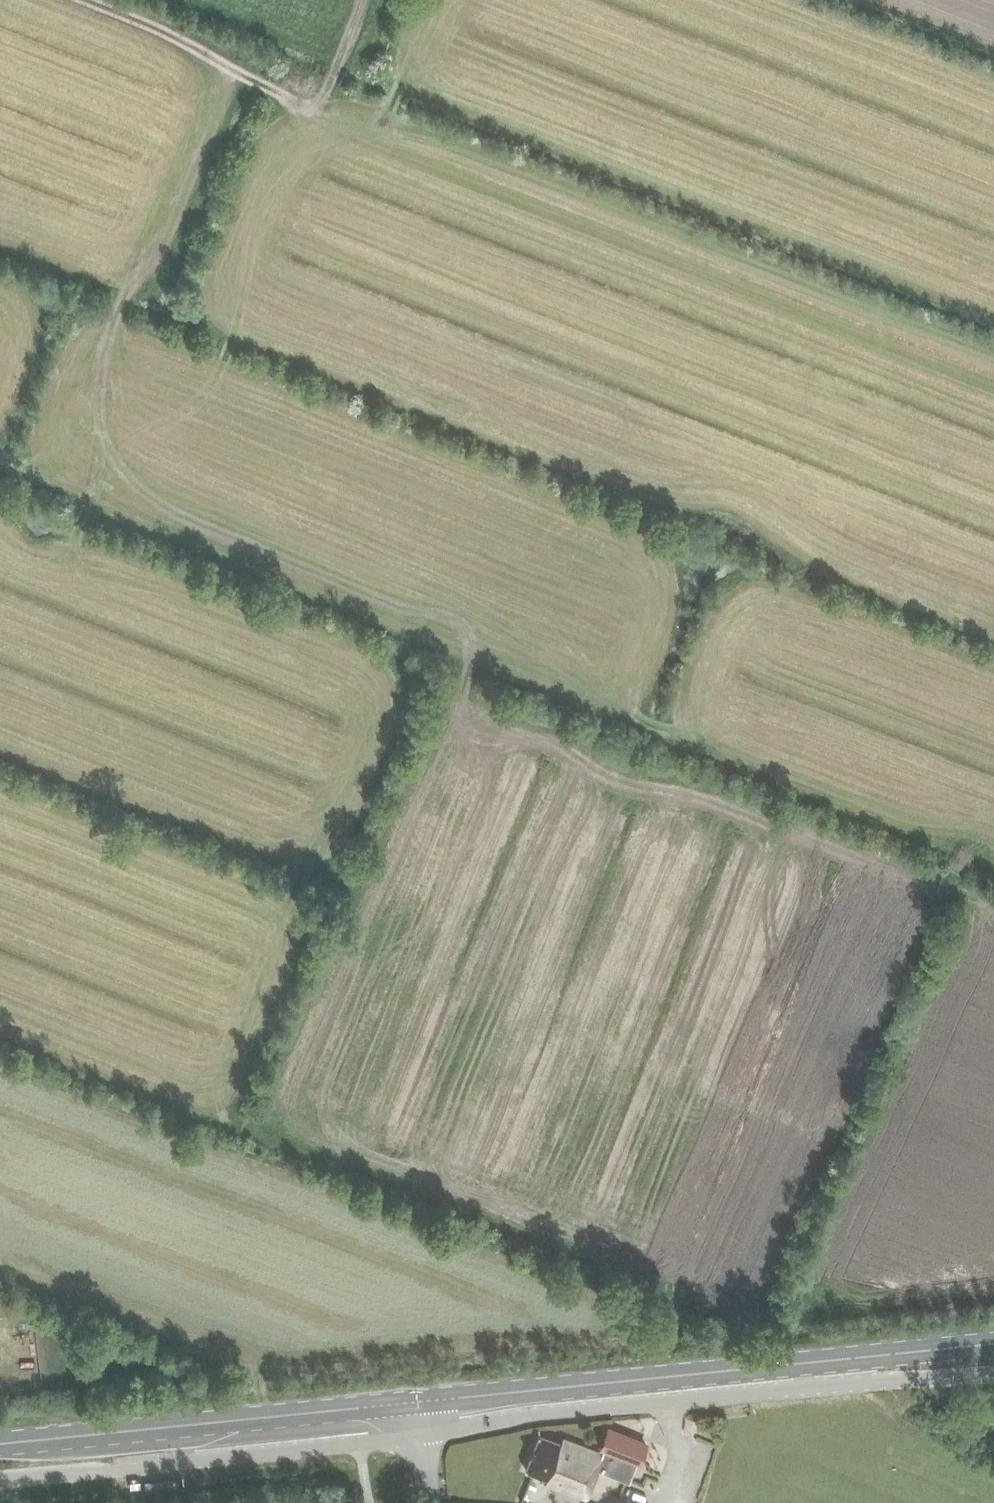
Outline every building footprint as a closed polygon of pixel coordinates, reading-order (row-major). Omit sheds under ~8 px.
[(559,1442),(538,1434),(524,1469),(544,1477),(543,1481),(586,1498),(597,1468),(622,1477),(629,1458),(639,1462),(646,1443),(608,1429),(601,1447),(604,1449),(603,1453),(561,1437),(559,1442)]
